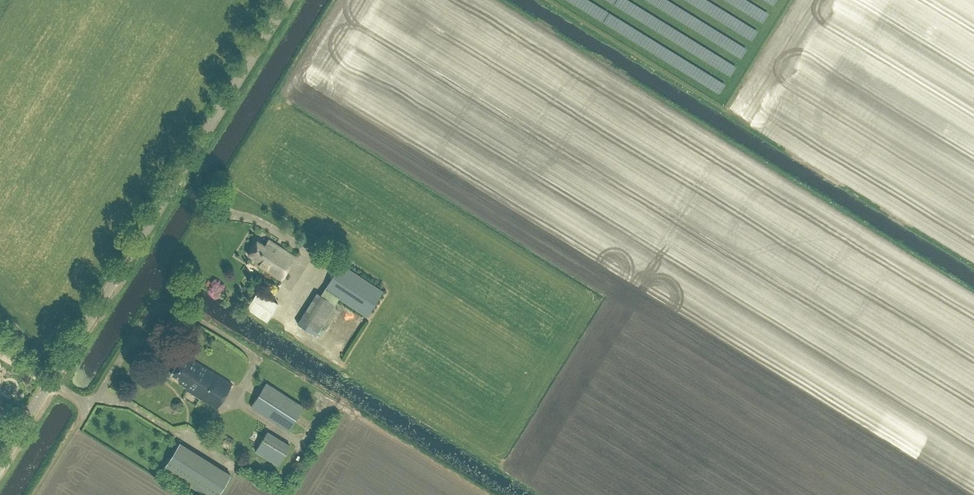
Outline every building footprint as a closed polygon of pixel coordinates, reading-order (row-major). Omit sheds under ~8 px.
[(296,256),(269,239),(265,244),(257,239),(248,253),(256,259),(255,261),(262,265),(261,266),(281,279),(296,256)] [(367,316),(384,289),(341,262),(321,294),(317,292),(297,323),(317,335),(336,304),(335,304),(338,299),(367,316)] [(267,320),(278,303),(258,290),(247,307),(267,320)] [(231,383),(186,356),(183,361),(180,359),(171,374),(180,379),(179,382),(186,387),(185,389),(216,408),(231,383)] [(288,431),(304,406),(267,382),(251,406),(288,431)] [(278,465),(290,444),(267,431),(255,451),(278,465)] [(227,435),(224,439),(231,443),(234,439),(227,435)] [(231,474),(180,442),(163,469),(205,494),(218,494),(231,474)]
